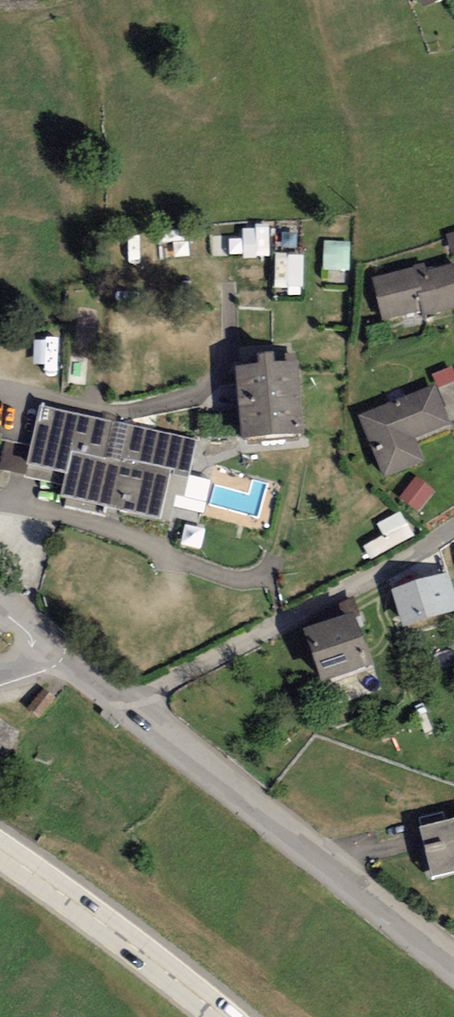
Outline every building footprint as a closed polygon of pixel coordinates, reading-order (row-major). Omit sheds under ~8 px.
[(450,0),(422,0),(426,9),(450,0)] [(428,272),(427,266),(370,280),(381,323),(425,312),(426,316),(453,309),(453,266),(428,272)] [(302,440),(296,369),(235,374),(241,446),(302,440)] [(450,427),(434,387),(359,418),(385,482),(426,466),(415,441),(450,427)] [(198,441),(42,408),(27,478),(65,486),(62,502),(162,523),(171,478),(190,482),(198,441)] [(392,593),(403,631),(453,615),(453,592),(449,576),(392,593)] [(304,634),(321,685),(373,668),(355,617),(304,634)] [(24,732),(0,722),(0,790),(24,732)] [(420,833),(433,881),(453,876),(453,824),(420,833)]
